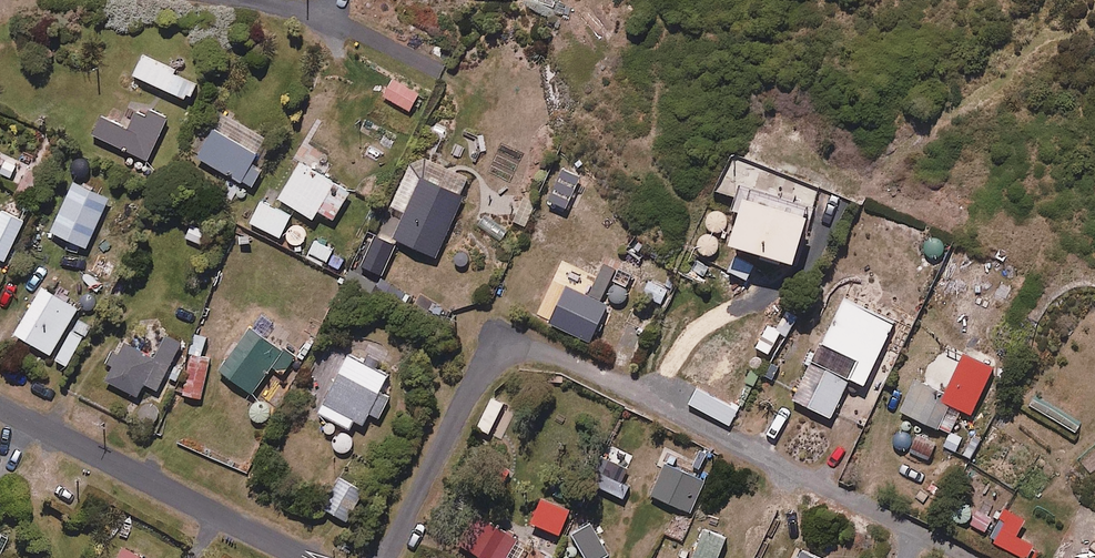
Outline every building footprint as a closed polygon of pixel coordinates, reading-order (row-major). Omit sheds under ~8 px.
[(189,103),(197,85),(174,74),(176,70),(145,55),(135,77),(189,103)] [(148,162),(169,119),(149,110),(145,118),(137,114),(129,131),(103,119),(95,137),(148,162)] [(267,141),(223,115),(198,159),(252,190),(263,171),(253,165),(267,141)] [(437,259),(472,182),(416,157),(392,208),(407,214),(395,240),(437,259)] [(351,194),(302,164),(280,200),(314,221),(319,212),(334,221),(351,194)] [(249,192),(230,180),(221,195),(240,207),(249,192)] [(8,202),(0,218),(0,260),(5,263),(30,213),(8,202)] [(291,219),(262,204),(252,225),(281,239),(291,219)] [(58,224),(44,216),(34,235),(48,243),(58,224)] [(312,230),(293,221),(284,242),(302,250),(312,230)] [(397,247),(376,237),(362,267),(382,277),(397,247)] [(350,259),(315,241),(307,256),(342,274),(350,259)] [(123,266),(111,259),(95,288),(107,295),(123,266)] [(608,305),(568,287),(551,323),(591,342),(608,305)] [(79,310),(42,289),(15,336),(51,357),(79,310)] [(783,332),(770,325),(757,349),(769,356),(783,332)] [(296,360),(252,329),(220,373),(254,397),(273,370),(284,377),(296,360)] [(207,339),(200,337),(185,397),(202,401),(212,363),(202,360),(207,339)] [(182,346),(166,338),(154,361),(126,346),(107,382),(137,399),(145,385),(158,392),(182,346)] [(391,373),(351,353),(320,415),(351,430),(355,422),(366,428),(372,416),(380,420),(391,400),(380,394),(391,373)] [(832,420),(853,381),(815,362),(794,401),(832,420)] [(940,431),(940,429),(950,433),(961,409),(951,404),(953,400),(916,383),(903,414),(940,431)] [(739,410),(698,389),(689,405),(731,427),(739,410)] [(492,433),(507,403),(492,395),(477,425),(492,433)] [(979,448),(952,434),(945,447),(972,461),(979,448)] [(937,444),(918,437),(912,453),(931,461),(937,444)] [(705,483),(667,467),(653,498),(691,515),(705,483)] [(365,492),(343,481),(326,512),(348,523),(365,492)] [(966,504),(955,521),(965,527),(968,523),(986,535),(995,522),(966,504)] [(490,525),(473,555),(479,557),(509,557),(519,541),(490,525)] [(592,526),(574,537),(586,557),(608,557),(610,557),(592,526)] [(704,532),(694,557),(720,557),(727,541),(704,532)]
